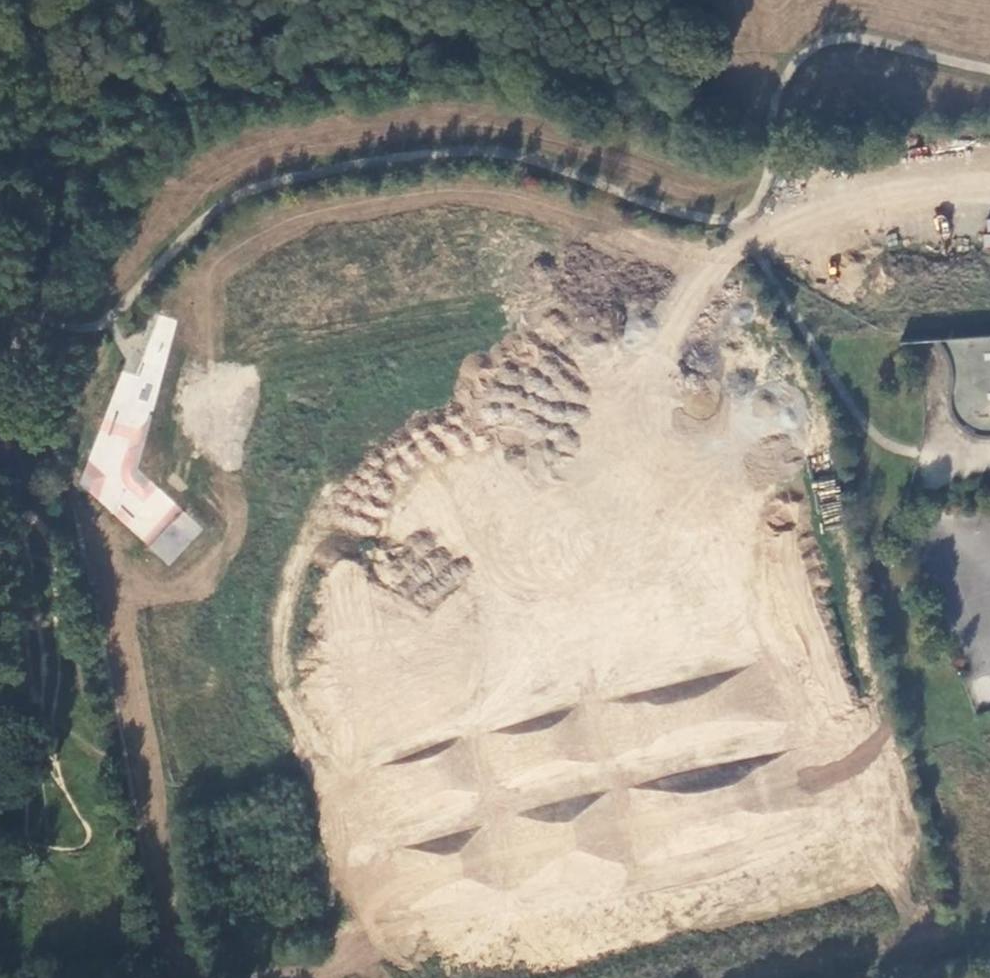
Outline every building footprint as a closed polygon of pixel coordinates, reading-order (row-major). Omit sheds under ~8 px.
[(932,333),(938,341),(944,353),(947,366),(947,379),(941,394),(941,399),(942,410),(944,415),(949,424),(957,430),(962,433),(972,435),(983,434),(988,432),(989,431),(989,329),(932,333)]
